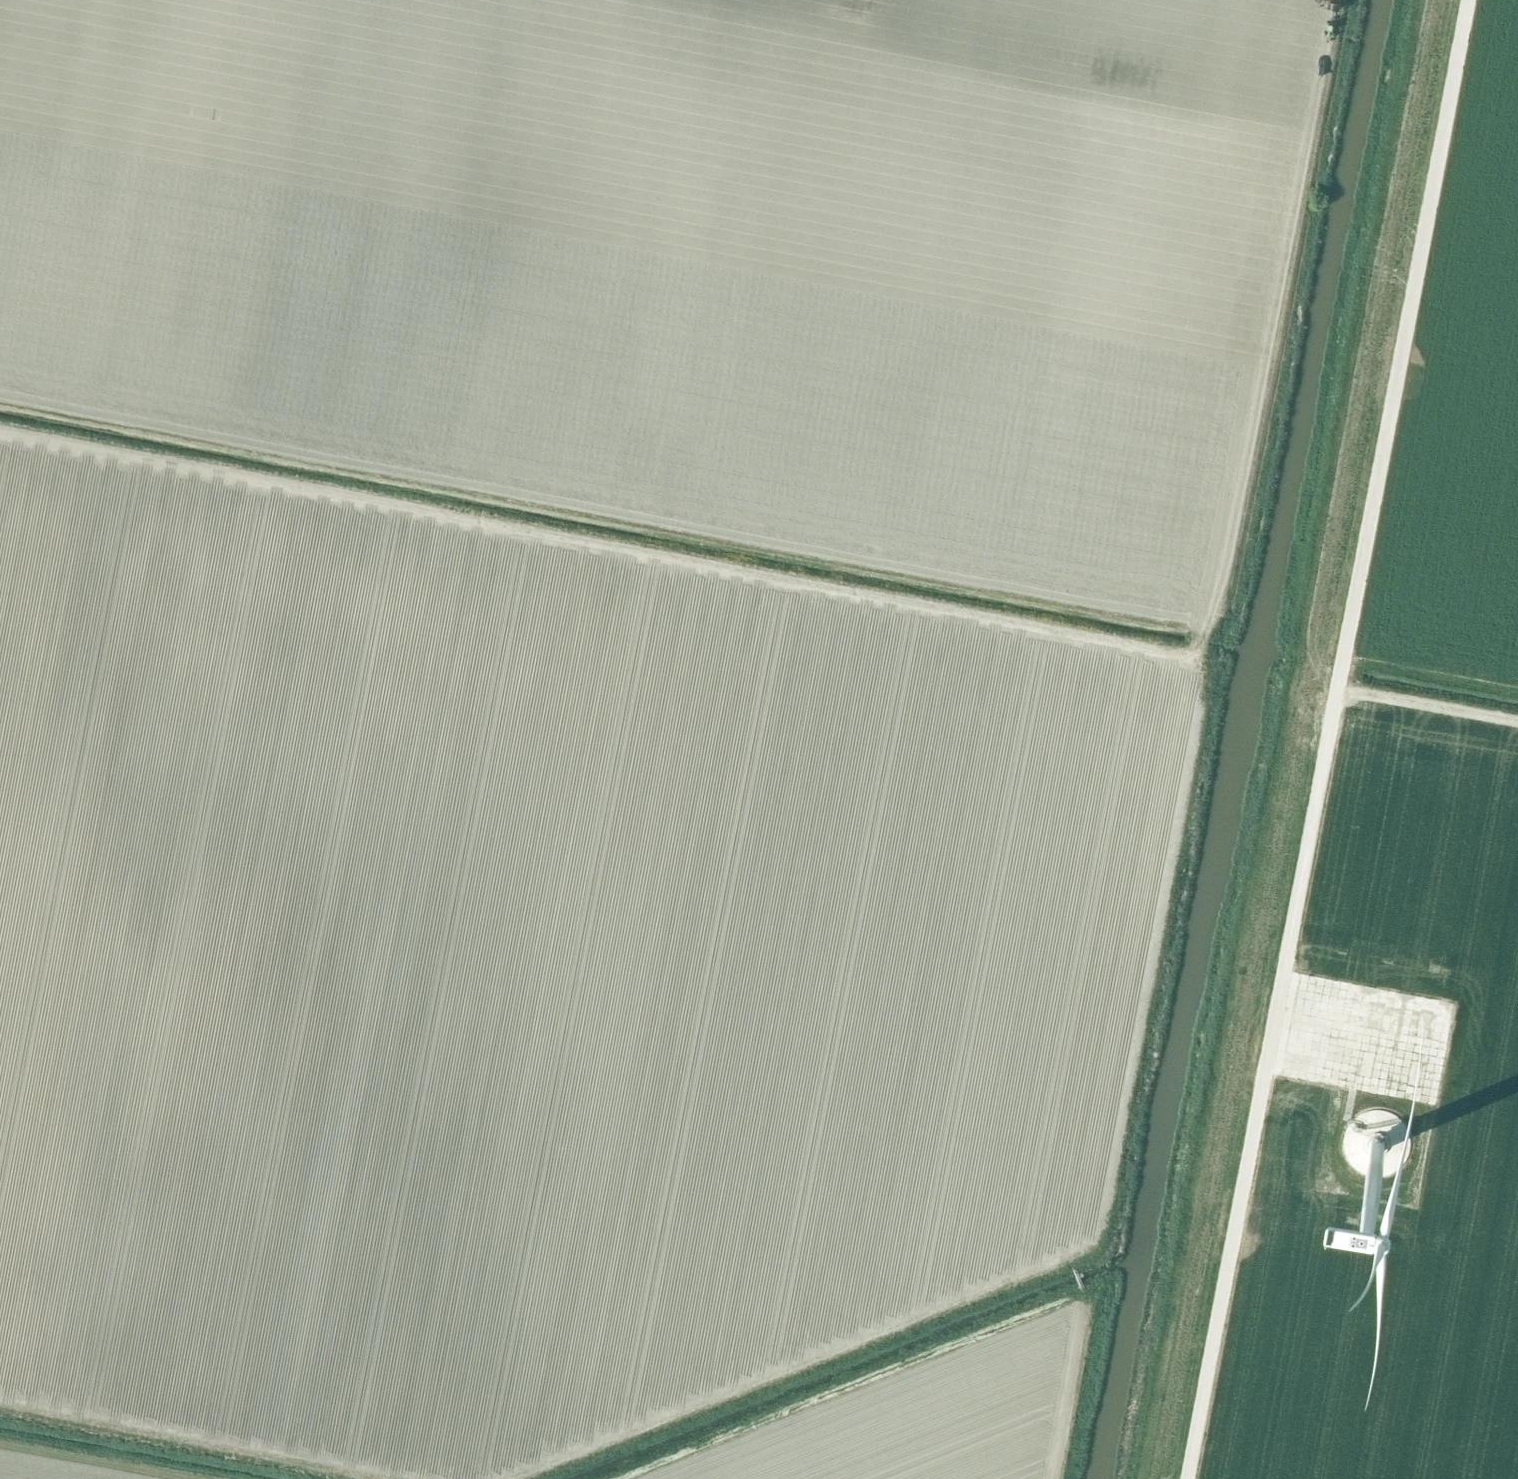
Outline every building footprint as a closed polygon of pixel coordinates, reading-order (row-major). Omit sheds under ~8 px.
[(1376,1156),(1377,1156),(1378,1156),(1379,1156),(1380,1156),(1381,1155),(1382,1155),(1383,1154),(1384,1154),(1384,1153),(1385,1152),(1386,1151),(1387,1150),(1387,1149),(1387,1148),(1387,1147),(1388,1146),(1388,1145),(1388,1144),(1387,1143),(1387,1142),(1387,1141),(1386,1140),(1386,1139),(1385,1138),(1384,1138),(1384,1137),(1383,1136),(1382,1136),(1381,1135),(1380,1135),(1379,1135),(1378,1134),(1377,1134),(1376,1134),(1375,1135),(1374,1135),(1373,1135),(1372,1135),(1371,1136),(1370,1137),(1369,1138),(1368,1139),(1367,1140),(1367,1141),(1367,1142),(1366,1142),(1366,1143),(1366,1144),(1366,1145),(1366,1146),(1366,1147),(1366,1148),(1367,1149),(1367,1150),(1367,1151),(1368,1152),(1369,1153),(1370,1154),(1371,1154),(1371,1155),(1372,1155),(1373,1156),(1374,1156),(1375,1156),(1376,1156)]
